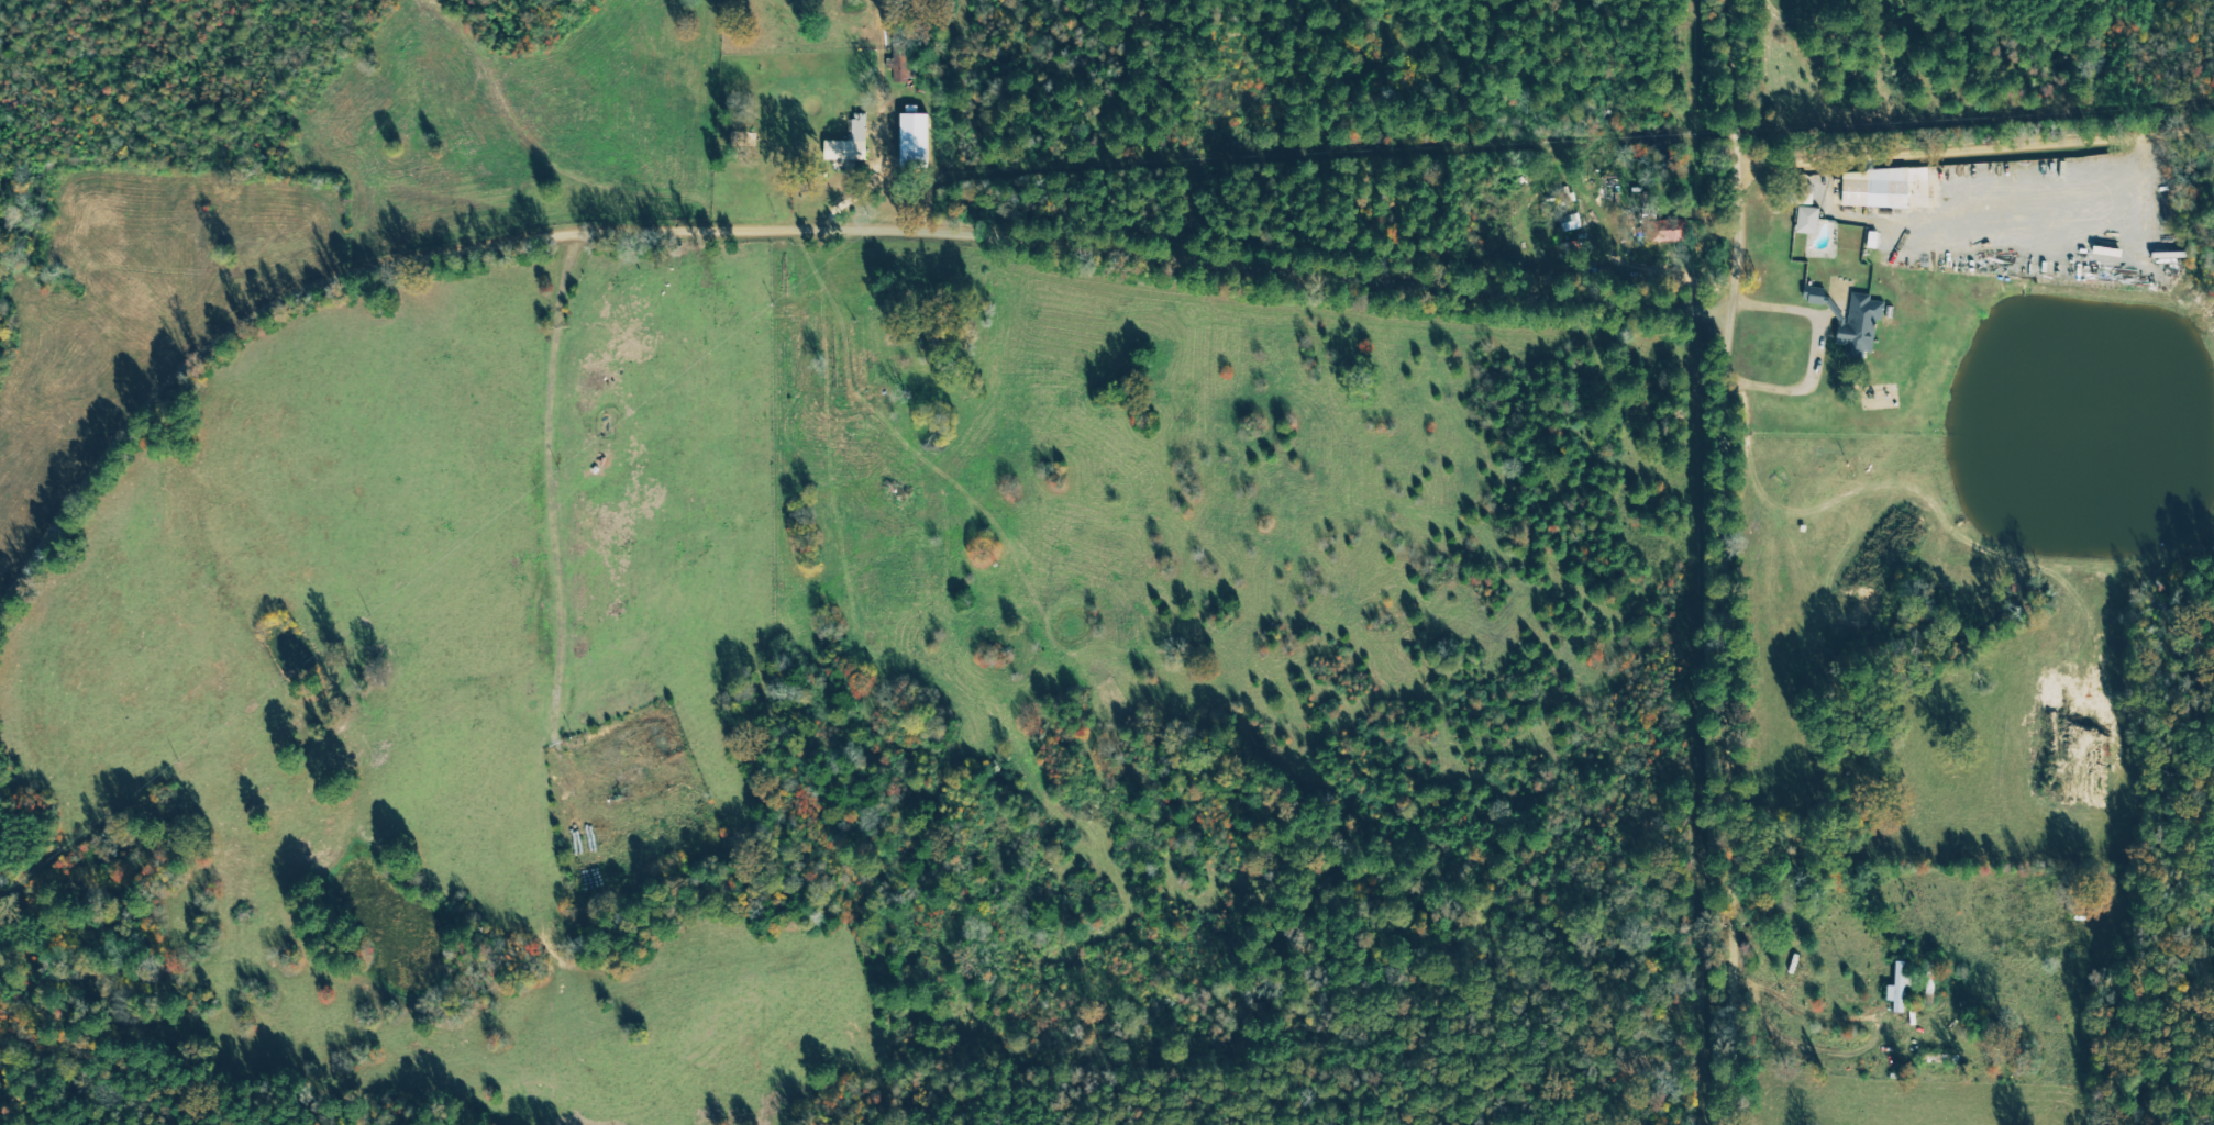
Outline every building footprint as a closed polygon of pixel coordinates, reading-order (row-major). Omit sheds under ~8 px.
[(868,114),(858,114),(858,120),(850,120),(850,141),(826,141),(826,160),(868,161),(868,114)] [(929,114),(901,114),(901,168),(929,168),(929,114)] [(1910,171),(1845,170),(1844,207),(1910,208),(1910,171)] [(1814,184),(1810,185),(1810,175),(1795,176),(1796,205),(1815,205),(1814,184)] [(1821,208),(1800,207),(1799,233),(1820,234),(1821,208)] [(1670,230),(1669,222),(1656,222),(1657,242),(1687,241),(1686,230),(1670,230)] [(1883,302),(1873,300),(1874,296),(1855,293),(1849,327),(1841,326),(1838,343),(1849,345),(1848,353),(1875,358),(1883,302)] [(1906,1014),(1907,988),(1913,988),(1914,976),(1908,976),(1909,962),(1898,962),(1897,987),(1889,987),(1889,1002),(1896,1002),(1896,1013),(1906,1014)]
